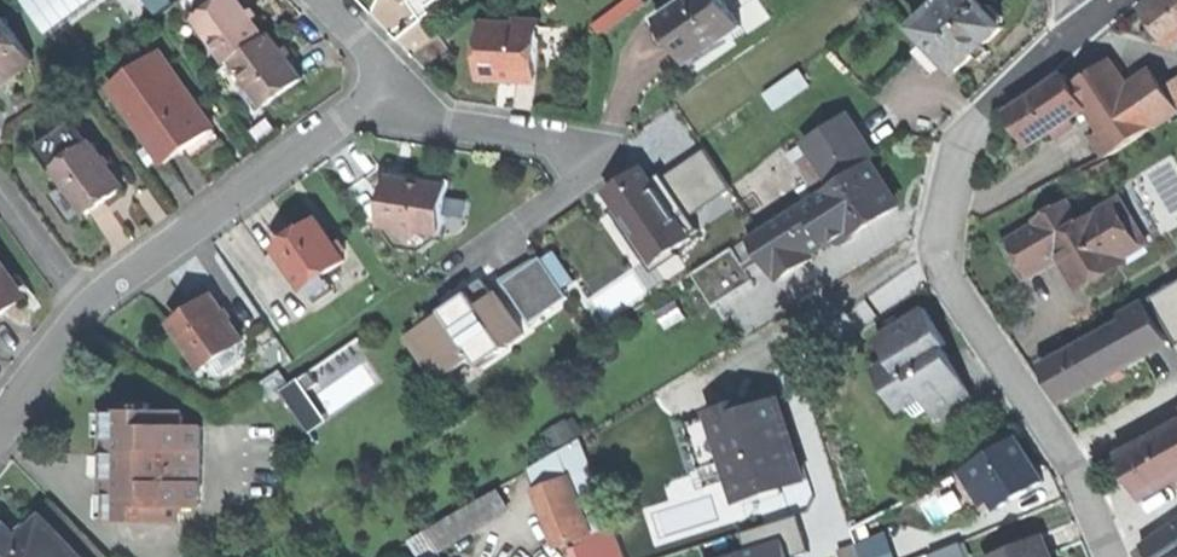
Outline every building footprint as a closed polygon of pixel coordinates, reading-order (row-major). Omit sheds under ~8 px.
[(48,28),(99,0),(33,0),(48,28)] [(204,12),(221,0),(196,0),(204,12)] [(200,15),(231,60),(269,33),(252,10),(245,0),(221,0),(204,12),(200,15)] [(431,4),(428,0),(413,0),(425,17),(435,10),(431,4)] [(661,16),(676,37),(687,53),(710,37),(715,44),(746,22),(730,0),(683,0),(661,16)] [(916,26),(930,41),(946,58),(957,70),(976,52),(981,58),(986,54),(989,51),(984,45),(1005,25),(1002,22),(1004,21),(1003,14),(996,6),(989,4),(987,6),(982,0),(943,0),(916,26)] [(1171,44),(1176,39),(1176,0),(1153,0),(1143,8),(1171,44)] [(16,67),(19,71),(37,59),(7,15),(0,20),(0,78),(16,67)] [(487,47),(486,78),(503,79),(504,70),(520,71),(520,79),(543,80),(544,33),(523,33),(524,21),(495,20),(494,47),(487,47)] [(544,21),(524,21),(523,33),(544,33),(544,21)] [(273,30),(269,33),(231,60),(236,66),(241,62),(270,103),(306,77),(290,53),(273,30)] [(692,60),(715,44),(710,37),(687,53),(692,60)] [(936,68),(946,58),(930,41),(920,51),(936,68)] [(718,48),(715,44),(692,60),(695,65),(718,48)] [(113,83),(167,161),(191,144),(217,127),(163,49),(113,83)] [(1108,61),(1072,85),(1087,107),(1103,130),(1117,151),(1153,127),(1129,91),(1108,61)] [(512,79),(520,79),(520,71),(504,70),(503,79),(512,79)] [(1129,91),(1153,127),(1176,111),(1176,108),(1165,90),(1151,71),(1129,91)] [(1070,118),(1087,107),(1072,85),(1065,75),(1033,96),(1009,112),(1030,144),(1051,130),(1070,118)] [(1165,90),(1176,108),(1176,82),(1165,90)] [(808,141),(815,153),(834,182),(869,159),(875,156),(848,115),(808,141)] [(1075,125),(1070,118),(1051,130),(1056,137),(1075,125)] [(1101,159),(1117,151),(1103,130),(1090,136),(1101,159)] [(70,182),(90,211),(108,199),(127,185),(94,139),(57,165),(70,182)] [(618,205),(656,261),(676,247),(680,253),(681,252),(677,246),(694,235),(692,233),(702,227),(692,212),(732,185),(733,187),(734,186),(708,146),(707,147),(708,149),(667,175),(663,170),(653,177),(632,173),(612,187),(622,201),(612,208),(613,209),(618,205)] [(801,162),(820,191),(825,187),(834,182),(815,153),(801,162)] [(834,182),(825,187),(855,233),(898,205),(885,184),(869,159),(834,182)] [(420,178),(392,174),(384,222),(388,223),(404,225),(413,237),(424,228),(439,230),(445,231),(451,183),(420,178)] [(75,222),(90,211),(70,182),(54,193),(75,222)] [(820,191),(748,237),(774,276),(777,274),(780,280),(813,259),(810,254),(829,241),(838,244),(855,233),(825,187),(820,191)] [(1015,263),(1025,281),(1061,260),(1067,256),(1084,285),(1126,260),(1121,250),(1144,237),(1123,201),(1082,225),(1069,203),(1038,221),(1040,225),(1004,246),(1015,263)] [(299,230),(280,243),(308,285),(329,271),(348,258),(320,216),(299,230)] [(439,236),(439,230),(424,228),(413,237),(404,225),(388,223),(387,230),(400,246),(423,249),(439,236)] [(1150,246),(1144,237),(1121,250),(1126,260),(1150,246)] [(734,247),(693,272),(715,306),(756,280),(734,247)] [(0,252),(0,314),(6,310),(24,297),(18,288),(18,278),(0,252)] [(531,320),(569,295),(542,256),(505,281),(531,320)] [(1078,288),(1084,285),(1067,256),(1061,260),(1078,288)] [(339,287),(329,271),(308,285),(318,301),(339,287)] [(24,273),(18,278),(18,288),(24,297),(35,289),(24,273)] [(447,310),(415,332),(434,359),(440,354),(451,369),(474,353),(482,364),(509,345),(508,343),(525,331),(499,293),(497,295),(484,277),(454,298),(460,305),(454,309),(449,313),(447,310)] [(1155,293),(1176,337),(1176,282),(1155,293)] [(194,308),(175,321),(206,366),(249,337),(217,290),(195,305),(193,306),(194,308)] [(1119,316),(1122,322),(1123,322),(1143,357),(1169,342),(1146,301),(1119,316)] [(926,308),(879,337),(893,359),(902,373),(945,345),(948,343),(937,325),(926,308)] [(1049,381),(1061,402),(1143,357),(1123,322),(1122,322),(1041,366),(1049,381)] [(950,354),(945,345),(902,373),(893,359),(877,369),(903,411),(912,406),(927,397),(933,406),(941,419),(970,400),(951,370),(950,354)] [(977,396),(950,354),(951,370),(970,400),(977,396)] [(268,398),(283,388),(290,384),(279,368),(257,383),(268,398)] [(312,370),(290,384),(283,388),(310,429),(328,418),(309,389),(320,382),(312,370)] [(918,415),(933,406),(927,397),(912,406),(918,415)] [(713,413),(740,499),(804,480),(786,424),(779,401),(758,407),(755,400),(713,413)] [(181,408),(114,408),(113,455),(126,455),(126,471),(113,471),(113,493),(119,493),(119,519),(180,519),(180,503),(205,503),(205,423),(181,423),(181,408)] [(1176,425),(1172,417),(1143,433),(1147,442),(1120,457),(1132,478),(1143,498),(1174,481),(1176,479),(1176,425)] [(990,490),(1000,506),(1044,480),(1029,456),(1017,436),(973,462),(990,490)] [(582,439),(560,448),(571,476),(593,532),(615,523),(582,439)] [(529,468),(537,489),(571,476),(560,448),(529,468)] [(113,464),(113,471),(126,471),(126,455),(113,455),(113,464)] [(979,497),(990,490),(973,462),(950,476),(964,498),(967,504),(979,497)] [(571,476),(537,489),(559,545),(576,538),(593,532),(571,476)] [(523,506),(510,483),(415,535),(427,556),(431,556),(523,506)] [(984,505),(979,497),(967,504),(964,498),(960,500),(969,515),(984,505)] [(806,512),(748,529),(754,547),(725,556),(805,556),(803,552),(818,548),(806,512)] [(46,514),(23,536),(11,523),(1,532),(0,533),(0,556),(86,556),(46,514)] [(1145,540),(1157,556),(1176,556),(1176,516),(1145,540)] [(593,532),(576,538),(584,556),(628,556),(615,523),(593,532)] [(865,537),(871,556),(903,556),(896,529),(865,537)] [(985,556),(1052,556),(1042,534),(985,556)] [(845,546),(849,556),(868,556),(862,540),(845,546)] [(940,548),(942,556),(976,556),(972,541),(940,548)]
